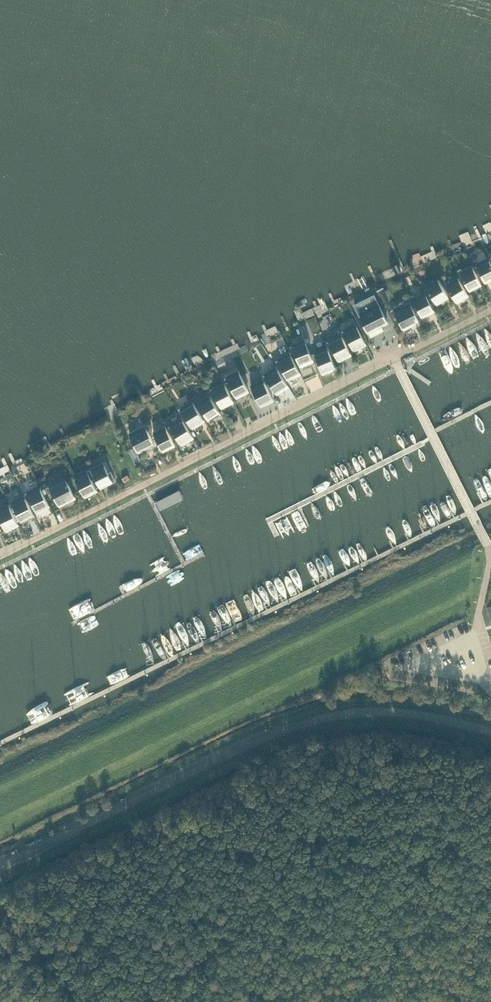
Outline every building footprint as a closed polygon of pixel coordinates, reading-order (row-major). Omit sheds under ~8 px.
[(485,281),(490,278),(490,263),(489,259),(477,265),(485,281)] [(463,277),(469,289),(481,283),(472,265),(461,270),(460,268),(457,270),(461,278),(463,277)] [(446,284),(457,301),(468,294),(458,277),(446,284)] [(426,286),(437,303),(448,296),(437,279),(426,286)] [(383,287),(377,290),(380,295),(385,292),(383,287)] [(417,306),(422,316),(434,310),(425,292),(414,297),(413,295),(409,297),(414,307),(417,306)] [(355,305),(368,331),(388,321),(374,295),(355,305)] [(408,323),(409,325),(415,322),(414,320),(418,318),(410,302),(400,307),(399,305),(393,308),(402,325),(408,323)] [(344,330),(342,332),(345,339),(348,338),(354,349),(354,348),(365,343),(366,343),(356,323),(355,323),(355,324),(345,330),(344,329),(344,330)] [(333,327),(321,334),(323,338),(335,331),(333,327)] [(340,332),(327,339),(339,362),(352,355),(340,332)] [(293,345),(290,346),(292,352),(295,351),(300,364),(301,364),(301,363),(312,359),(312,360),(313,359),(305,341),(304,339),(304,340),(293,344),(293,343),(292,344),(293,345)] [(315,353),(312,354),(315,362),(318,361),(323,372),(324,372),(323,371),(334,367),(335,367),(327,346),(326,347),(326,348),(315,352),(315,351),(314,351),(315,353)] [(290,354),(276,361),(277,363),(280,369),(282,367),(288,378),(289,378),(288,377),(299,372),(299,373),(300,372),(291,355),(290,354)] [(265,374),(263,376),(267,383),(270,382),(277,392),(277,391),(287,385),(287,386),(288,385),(276,366),(275,367),(276,368),(266,374),(265,373),(265,374)] [(227,377),(224,379),(228,386),(231,385),(236,396),(237,396),(237,395),(247,390),(248,391),(248,390),(238,370),(237,370),(238,371),(228,376),(227,376),(226,376),(227,377)] [(252,384),(251,385),(261,405),(262,404),(261,404),(272,398),(272,399),(273,399),(263,379),(262,379),(263,380),(252,385),(252,384)] [(301,380),(289,387),(293,392),(304,386),(301,380)] [(212,388),(221,406),(233,400),(224,382),(212,388)] [(198,402),(209,419),(220,412),(209,395),(198,402)] [(182,407),(181,408),(193,427),(193,426),(193,425),(203,419),(203,420),(204,420),(203,419),(200,413),(192,401),(191,401),(192,402),(182,408),(182,407)] [(171,424),(170,424),(182,444),(183,443),(182,442),(192,436),(192,437),(193,437),(181,417),(181,418),(181,419),(171,425),(171,424)] [(145,425),(129,433),(139,451),(150,445),(149,442),(153,441),(146,428),(145,425)] [(167,445),(168,447),(175,444),(165,426),(154,432),(162,447),(167,445)] [(134,447),(129,449),(135,462),(140,459),(134,447)] [(97,465),(91,468),(101,486),(115,479),(111,472),(108,473),(104,465),(98,468),(97,465)] [(76,475),(75,475),(85,496),(86,495),(85,494),(96,489),(96,490),(97,490),(87,469),(86,470),(86,471),(76,476),(76,475)] [(46,487),(50,495),(54,494),(59,504),(60,504),(60,503),(74,496),(74,497),(75,497),(65,476),(64,477),(65,478),(50,485),(50,484),(49,484),(50,485),(46,487)] [(28,492),(25,493),(29,501),(32,500),(37,511),(38,511),(38,510),(48,505),(49,505),(39,485),(38,485),(39,486),(28,491),(28,490),(27,491),(28,492)] [(13,500),(12,501),(22,521),(23,520),(22,520),(33,514),(33,515),(34,515),(24,495),(23,495),(24,496),(13,501),(13,500)] [(1,518),(7,529),(7,528),(17,523),(18,524),(19,524),(8,503),(8,504),(8,505),(0,509),(0,519),(1,518)]
